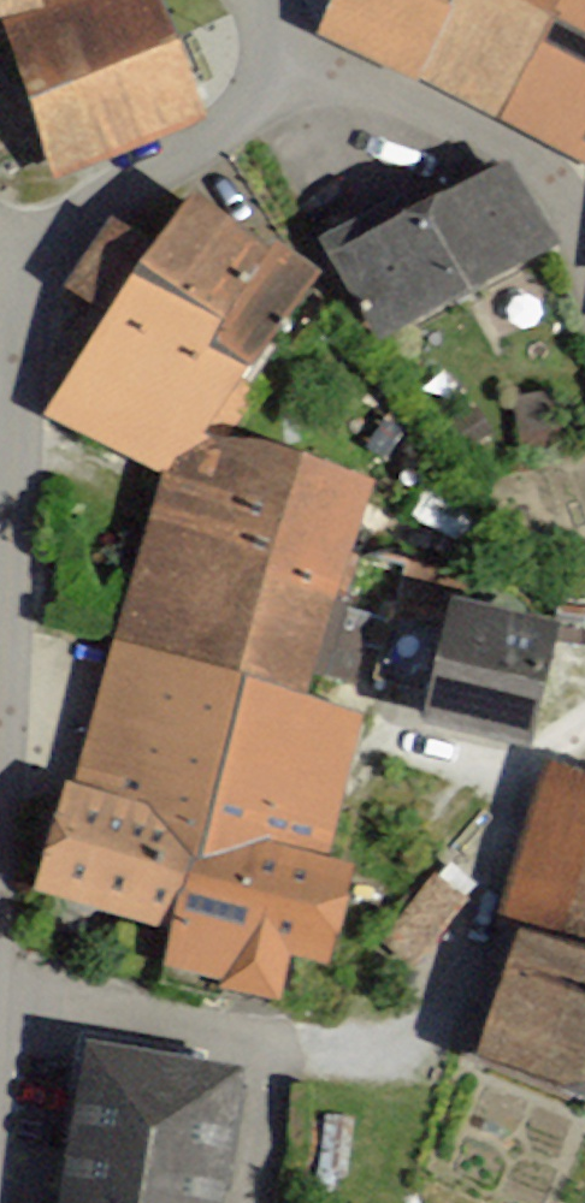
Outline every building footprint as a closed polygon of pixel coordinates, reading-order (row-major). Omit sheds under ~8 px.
[(0,22),(0,89),(35,179),(186,121),(139,0),(14,0),(19,17),(0,22)] [(19,17),(14,0),(0,0),(0,22),(19,17)] [(404,79),(584,180),(584,0),(314,0),(296,41),(400,86),(404,79)] [(531,255),(486,170),(369,231),(361,216),(301,247),(333,309),(348,301),(368,340),(531,255)] [(43,421),(163,477),(210,442),(315,284),(268,246),(260,257),(180,205),(151,254),(113,232),(68,309),(98,326),(43,421)] [(210,442),(163,477),(71,801),(45,898),(177,936),(170,979),(287,1004),(297,961),(331,968),(357,868),(335,862),(369,719),(314,704),(377,494),(210,442)] [(568,619),(462,599),(437,729),(543,749),(568,619)] [(536,767),(489,915),(505,920),(584,946),(584,781),(536,767)] [(505,920),(455,1070),(584,1113),(584,946),(505,920)] [(235,1077),(94,1050),(76,1148),(225,1171),(235,1077)] [(225,1171),(76,1148),(68,1202),(221,1202),(225,1171)]
